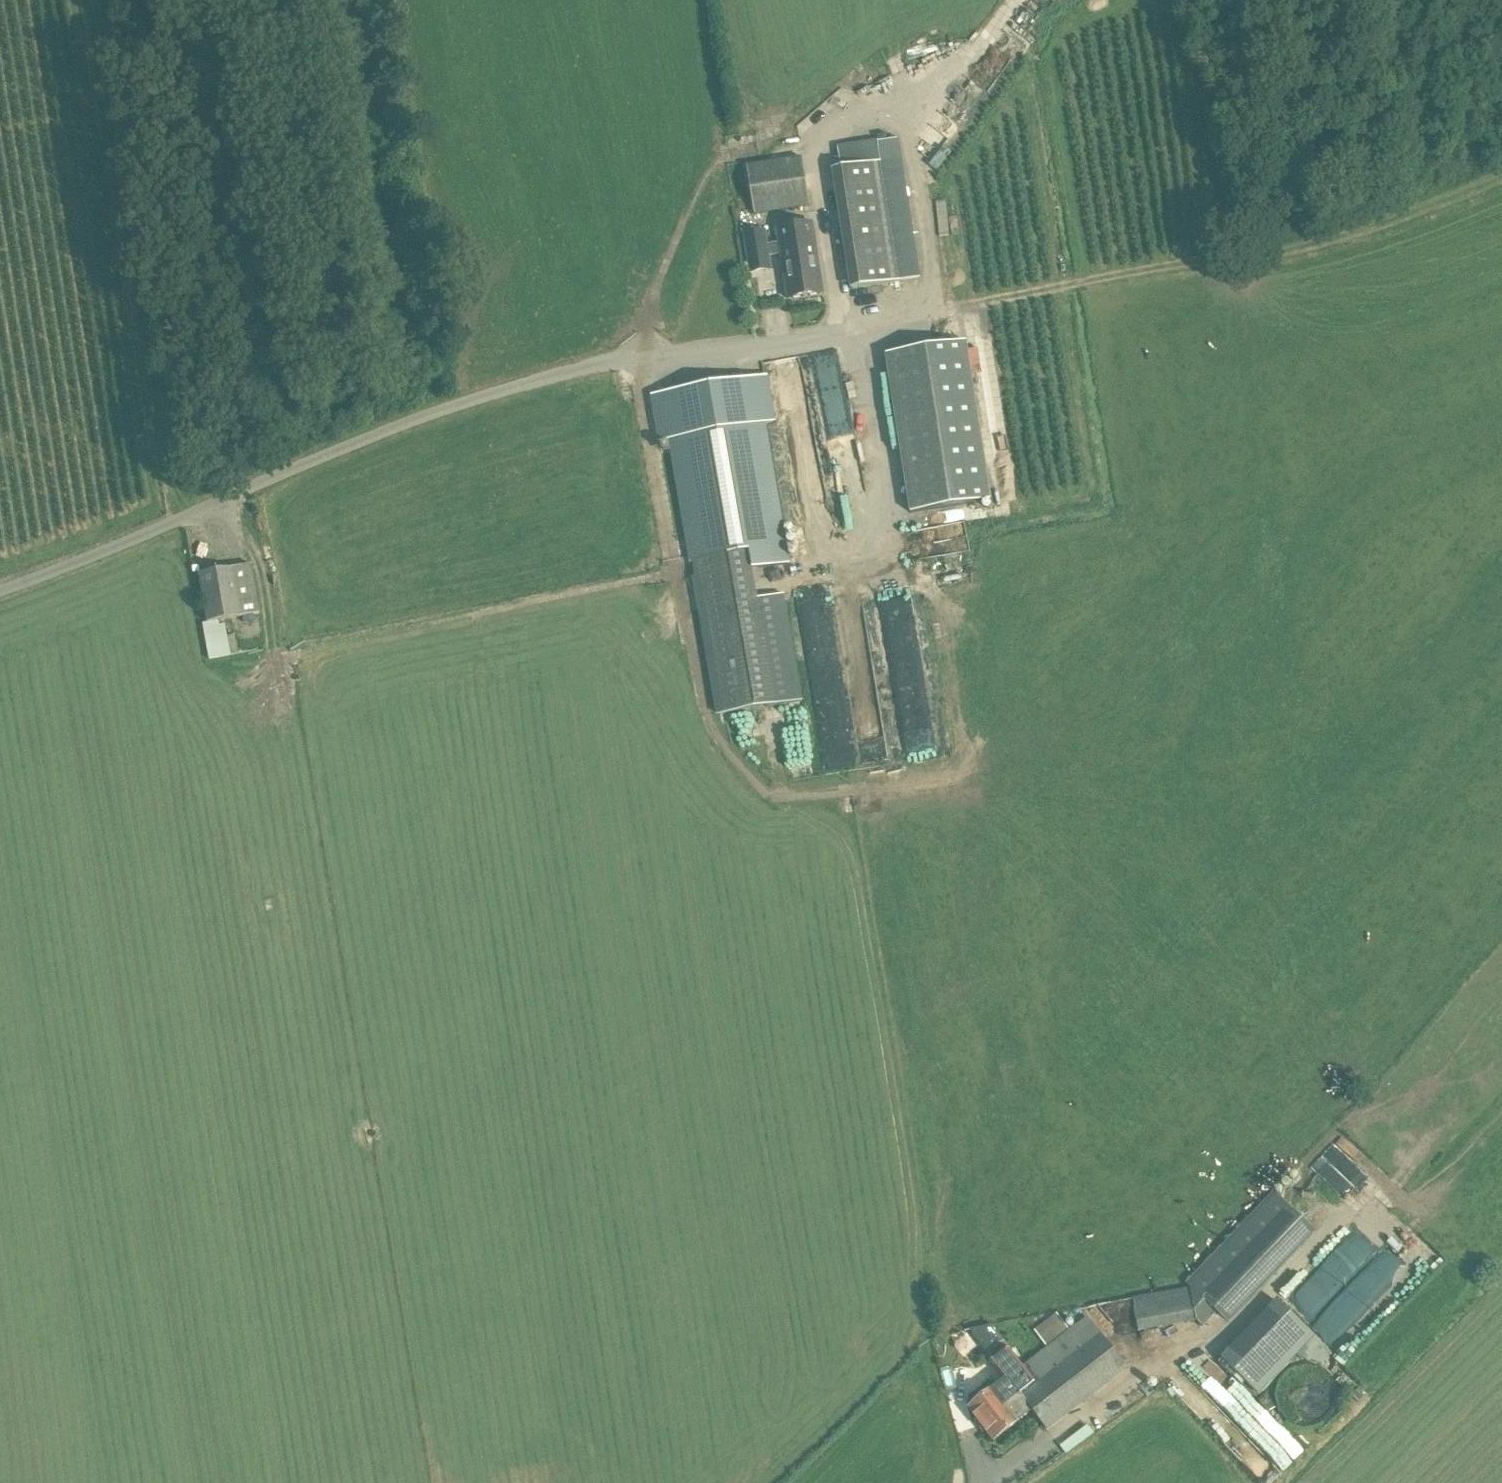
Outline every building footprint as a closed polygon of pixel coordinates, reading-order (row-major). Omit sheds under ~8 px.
[(921,278),(899,138),(878,142),(877,140),(838,146),(841,167),(832,169),(851,289),(921,278)] [(748,167),(755,215),(811,206),(803,159),(748,167)] [(789,299),(825,294),(814,224),(778,229),(789,299)] [(748,245),(750,257),(766,255),(764,243),(748,245)] [(913,515),(993,503),(967,342),(887,355),(913,515)] [(764,423),(773,422),(765,376),(654,395),(662,440),(671,438),(693,562),(756,551),(759,568),(782,564),(779,547),(785,546),(764,423)] [(219,625),(218,621),(239,618),(260,615),(251,564),(231,568),(199,574),(208,623),(202,624),(209,659),(237,653),(234,635),(226,636),(224,624),(219,625)] [(777,704),(759,599),(700,609),(719,715),(777,704)] [(1186,1283),(1189,1287),(1195,1322),(1203,1327),(1217,1313),(1228,1324),(1316,1233),(1274,1192),(1186,1283)] [(1342,1326),(1391,1275),(1362,1248),(1373,1237),(1358,1223),(1304,1280),(1317,1293),(1328,1304),(1323,1308),(1342,1326)] [(1260,1395),(1315,1338),(1277,1302),(1222,1358),(1260,1395)] [(1047,1347),(1069,1330),(1057,1313),(1034,1330),(1047,1347)] [(973,1332),(987,1351),(1005,1338),(990,1318),(973,1332)] [(1087,1318),(1042,1353),(1024,1366),(1037,1384),(1009,1405),(1020,1420),(1033,1410),(1047,1429),(1126,1368),(1087,1318)] [(1037,1384),(1024,1366),(1004,1340),(987,1353),(994,1361),(990,1364),(1004,1382),(986,1396),(982,1393),(978,1393),(974,1395),(970,1398),(970,1402),(971,1407),(969,1408),(970,1409),(982,1425),(1009,1405),(1037,1384)] [(1210,1398),(1221,1390),(1196,1357),(1185,1364),(1210,1398)] [(1340,1399),(1340,1398),(1339,1393),(1338,1387),(1335,1383),(1332,1378),(1328,1374),(1322,1371),(1314,1368),(1310,1368),(1305,1368),(1298,1370),(1293,1373),(1289,1376),(1285,1380),(1282,1385),(1280,1391),(1279,1397),(1279,1403),(1281,1409),(1284,1415),(1287,1419),(1295,1425),(1301,1428),(1308,1429),(1314,1429),(1319,1427),(1326,1424),(1330,1421),(1334,1416),(1337,1411),(1339,1406),(1340,1399)] [(1360,1402),(1366,1396),(1359,1389),(1353,1395),(1360,1402)] [(1020,1421),(1020,1420),(1009,1405),(982,1425),(994,1441),(1020,1421)] [(1232,1414),(1283,1469),(1301,1452),(1276,1426),(1268,1434),(1241,1405),(1232,1414)] [(1068,1452),(1095,1431),(1089,1423),(1062,1444),(1068,1452)]
